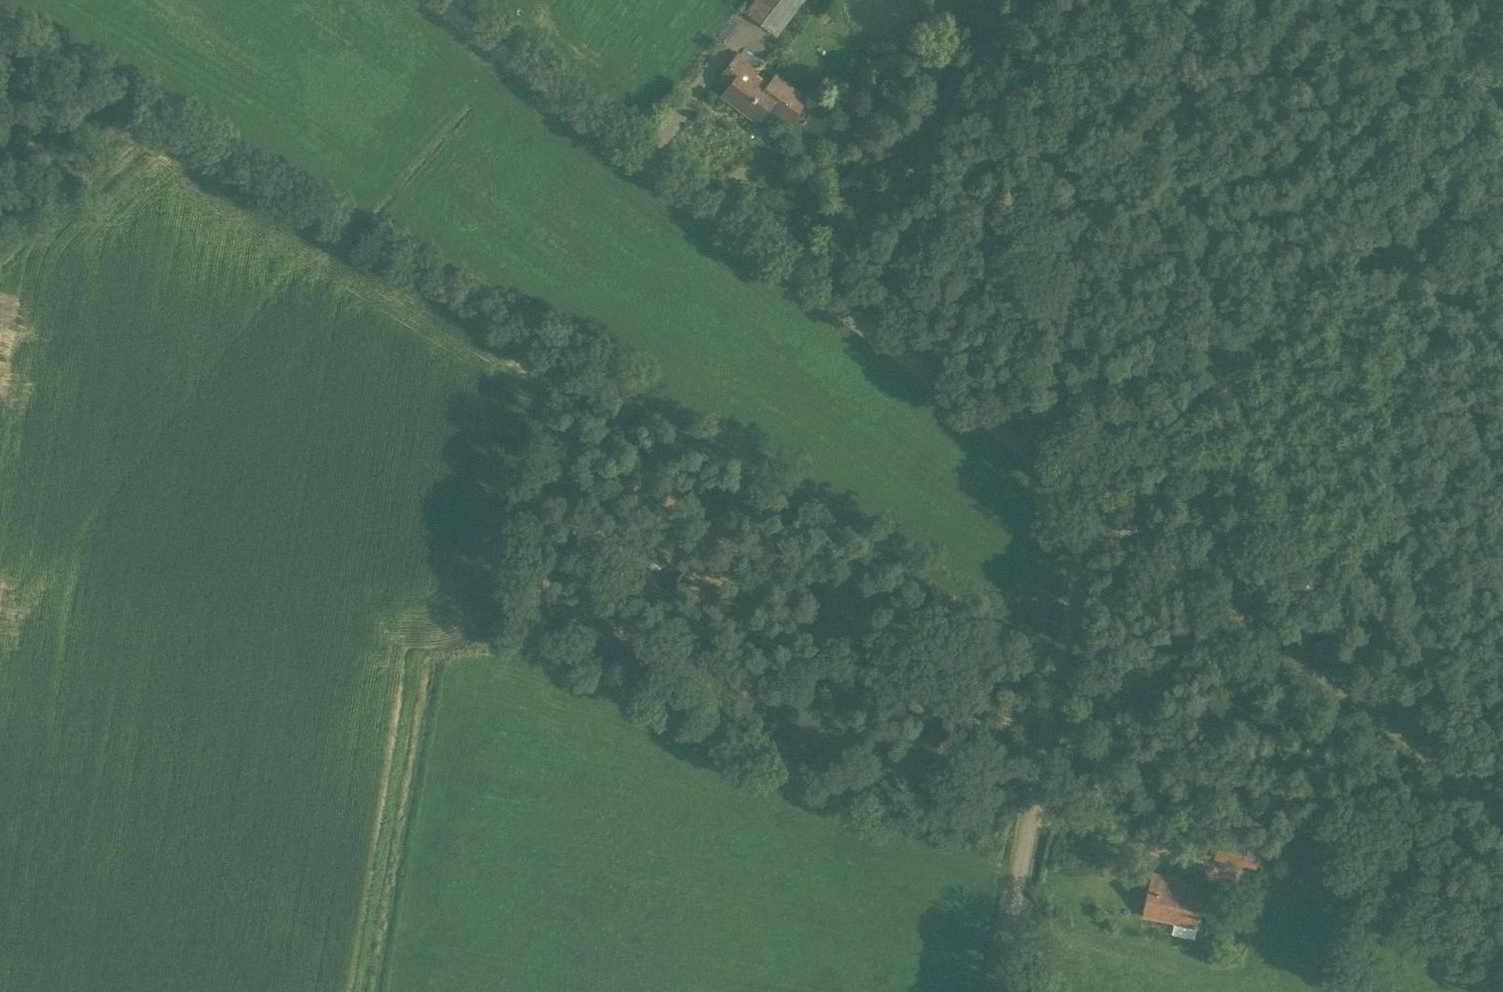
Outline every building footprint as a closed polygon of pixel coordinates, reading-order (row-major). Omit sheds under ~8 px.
[(778,36),(805,0),(754,0),(745,11),(778,36)] [(755,74),(759,69),(738,53),(719,79),(729,87),(724,94),(736,104),(738,101),(761,118),(771,106),(792,122),(809,100),(775,75),(769,84),(755,74)] [(1215,858),(1256,869),(1265,831),(1224,820),(1215,858)] [(1152,871),(1143,915),(1200,927),(1208,887),(1177,881),(1178,877),(1152,871)]
